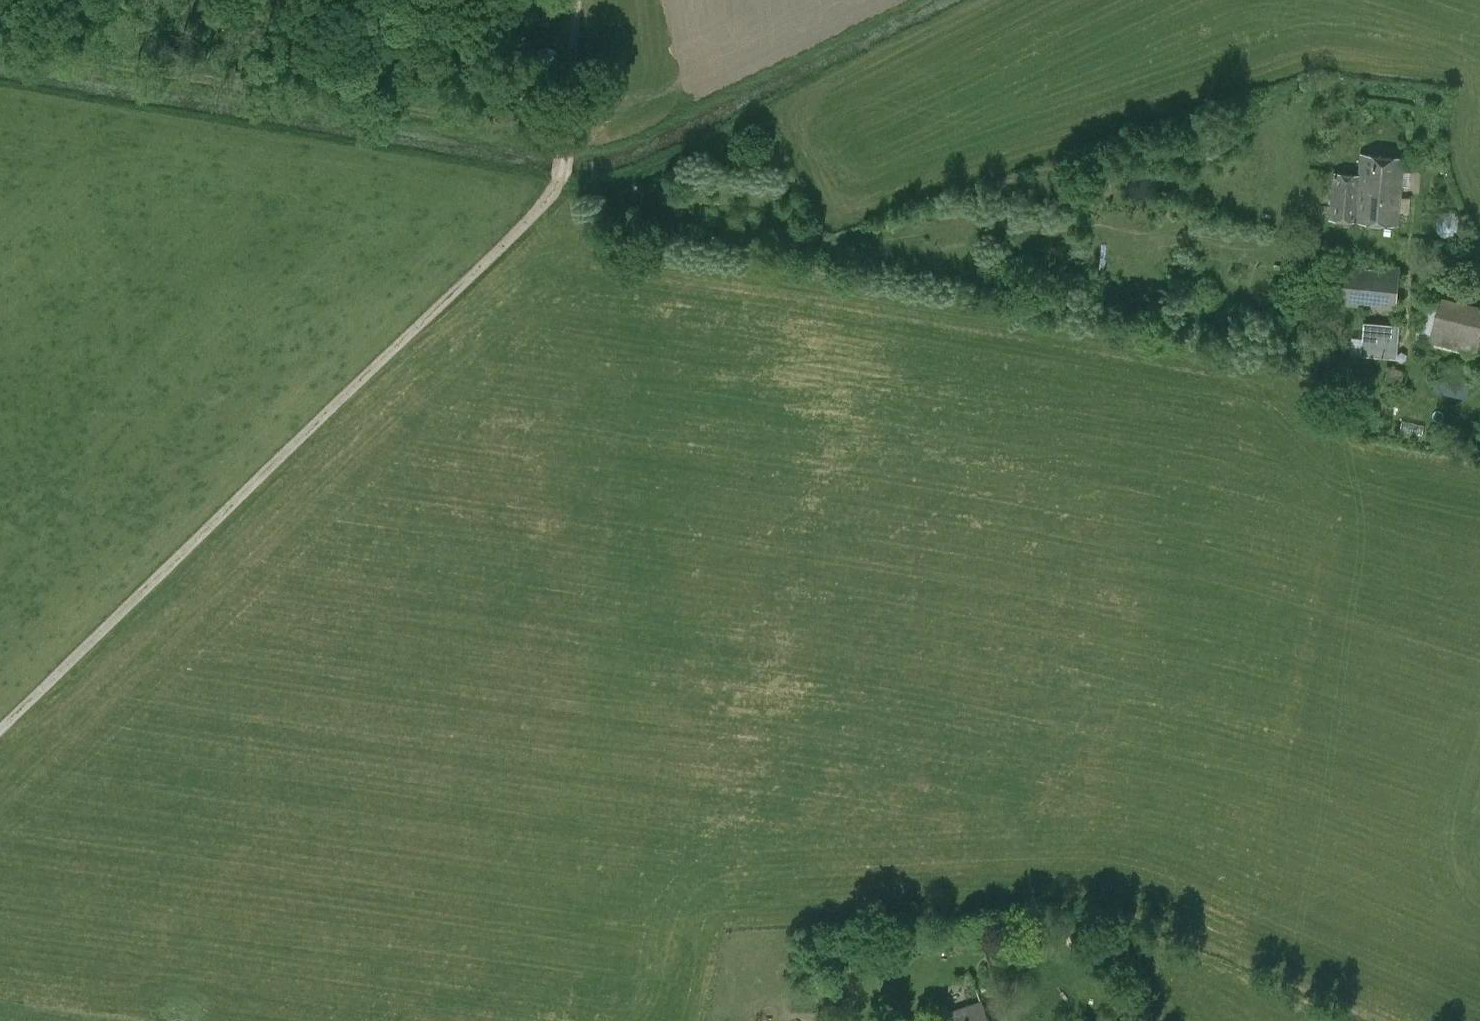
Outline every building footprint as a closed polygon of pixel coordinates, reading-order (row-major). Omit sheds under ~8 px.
[(1361,154),(1359,174),(1333,172),(1329,219),(1355,221),(1397,224),(1403,158),(1361,154)] [(1366,267),(1366,263),(1346,262),(1341,306),(1395,310),(1400,266),(1378,264),(1378,269),(1366,267)] [(1479,336),(1479,304),(1439,295),(1428,342),(1476,354),(1479,336)] [(1391,356),(1394,323),(1358,320),(1355,353),(1391,356)] [(1462,403),(1469,367),(1439,361),(1432,398),(1462,403)] [(944,1020),(988,1020),(981,1000),(941,1014),(944,1020)]
